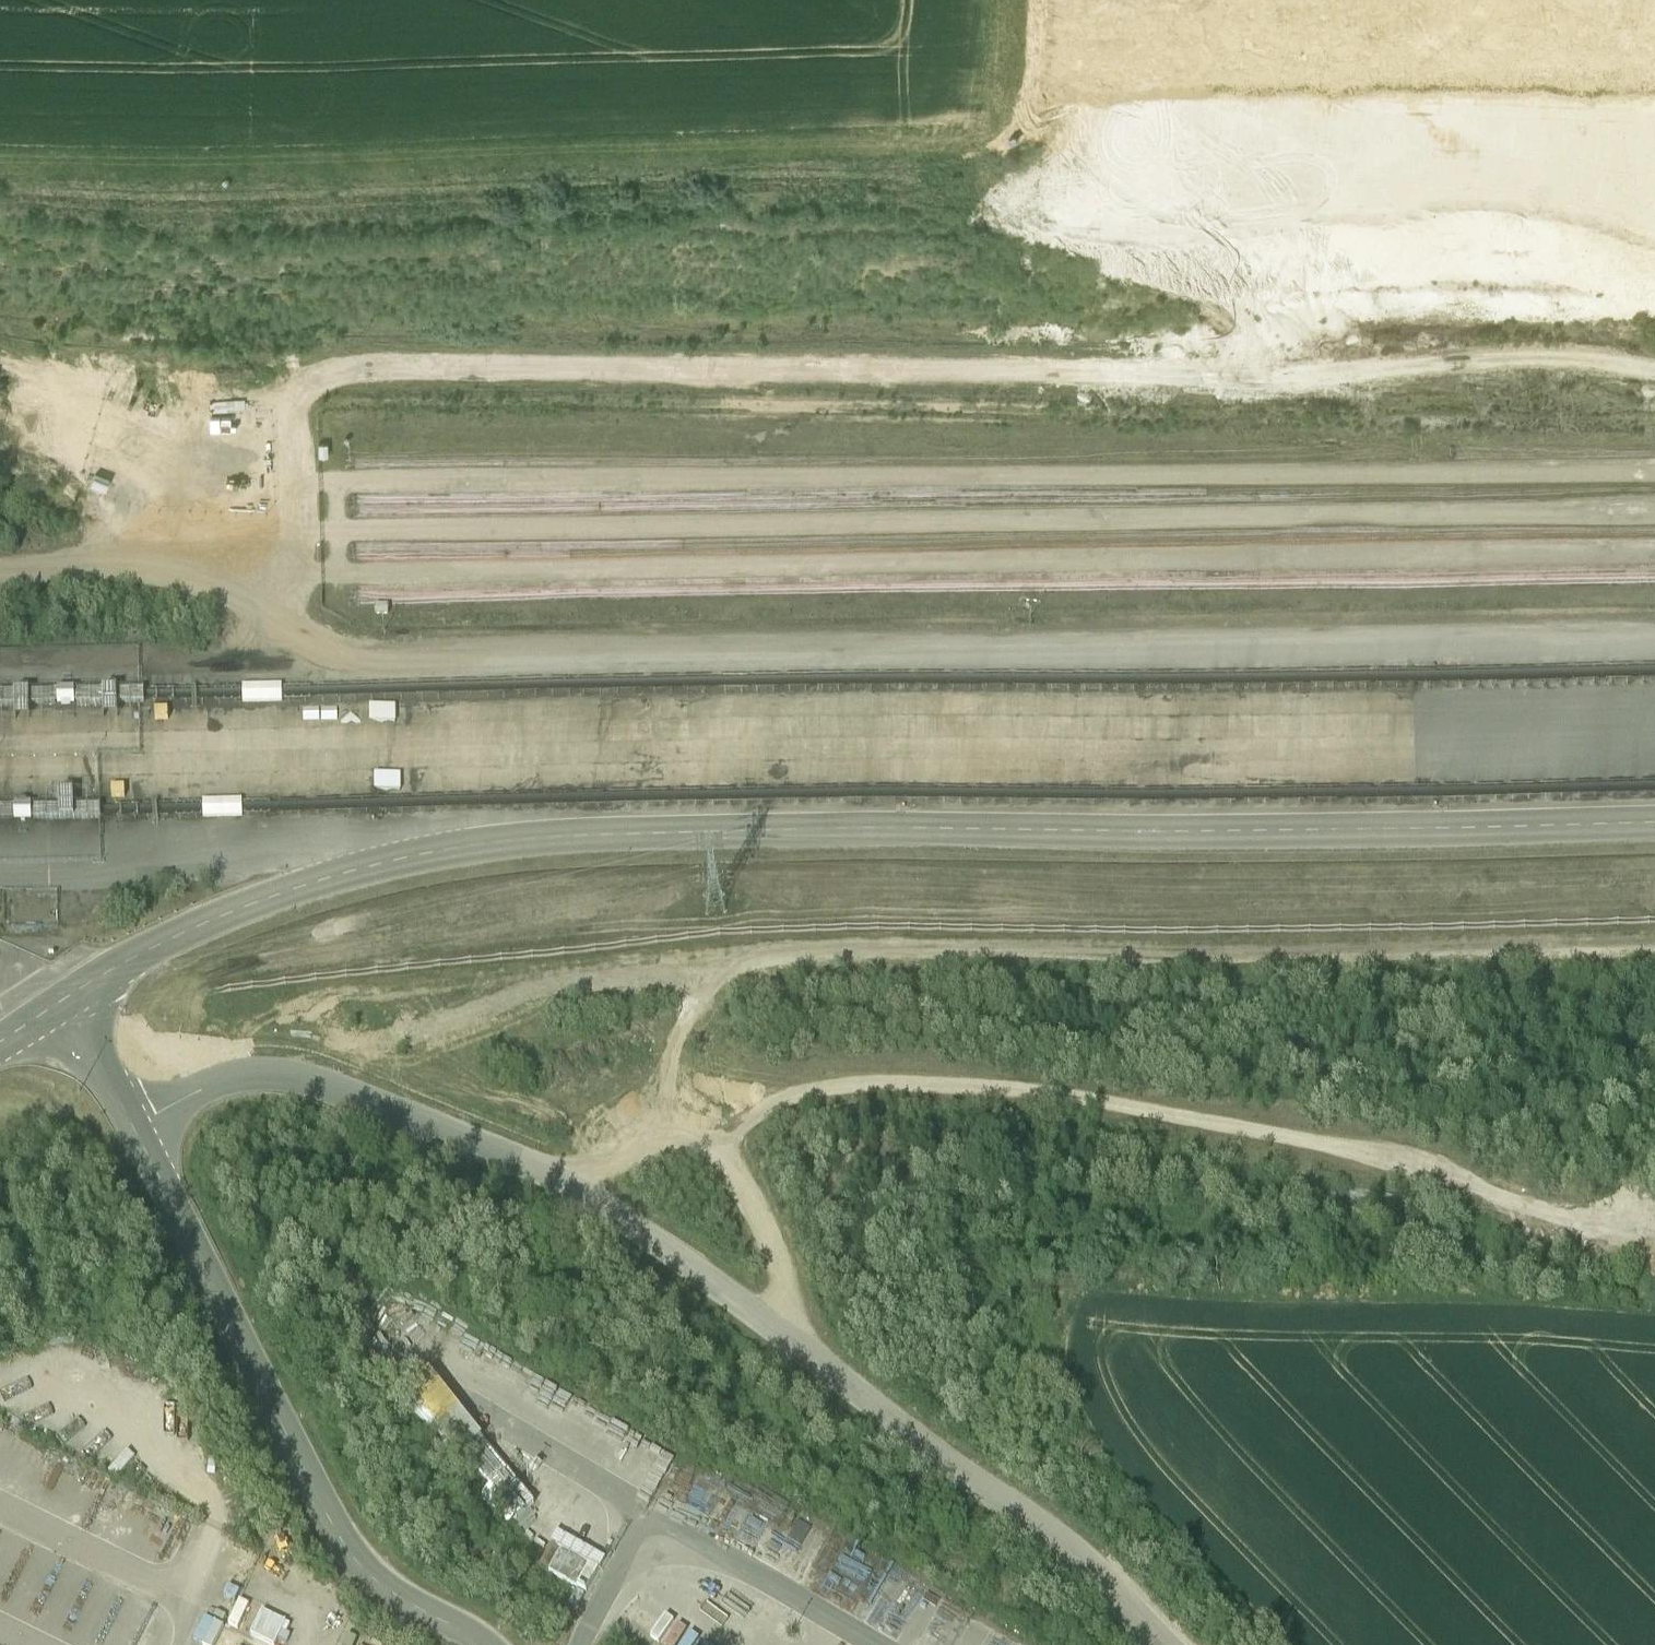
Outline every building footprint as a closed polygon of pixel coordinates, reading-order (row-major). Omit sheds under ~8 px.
[(204,413),(224,407),(219,391),(199,396),(204,413)] [(279,757),(277,701),(22,708),(18,718),(39,727),(39,754),(49,731),(96,730),(97,737),(102,740),(132,739),(132,749),(162,748),(162,758),(186,757),(198,762),(198,765),(206,768),(225,768),(225,772),(248,771),(248,785),(235,785),(250,792),(270,791),(275,780),(269,778),(279,757)] [(503,1467),(424,1371),(400,1391),(479,1487),(503,1467)] [(538,1567),(577,1586),(589,1561),(551,1541),(538,1567)]
